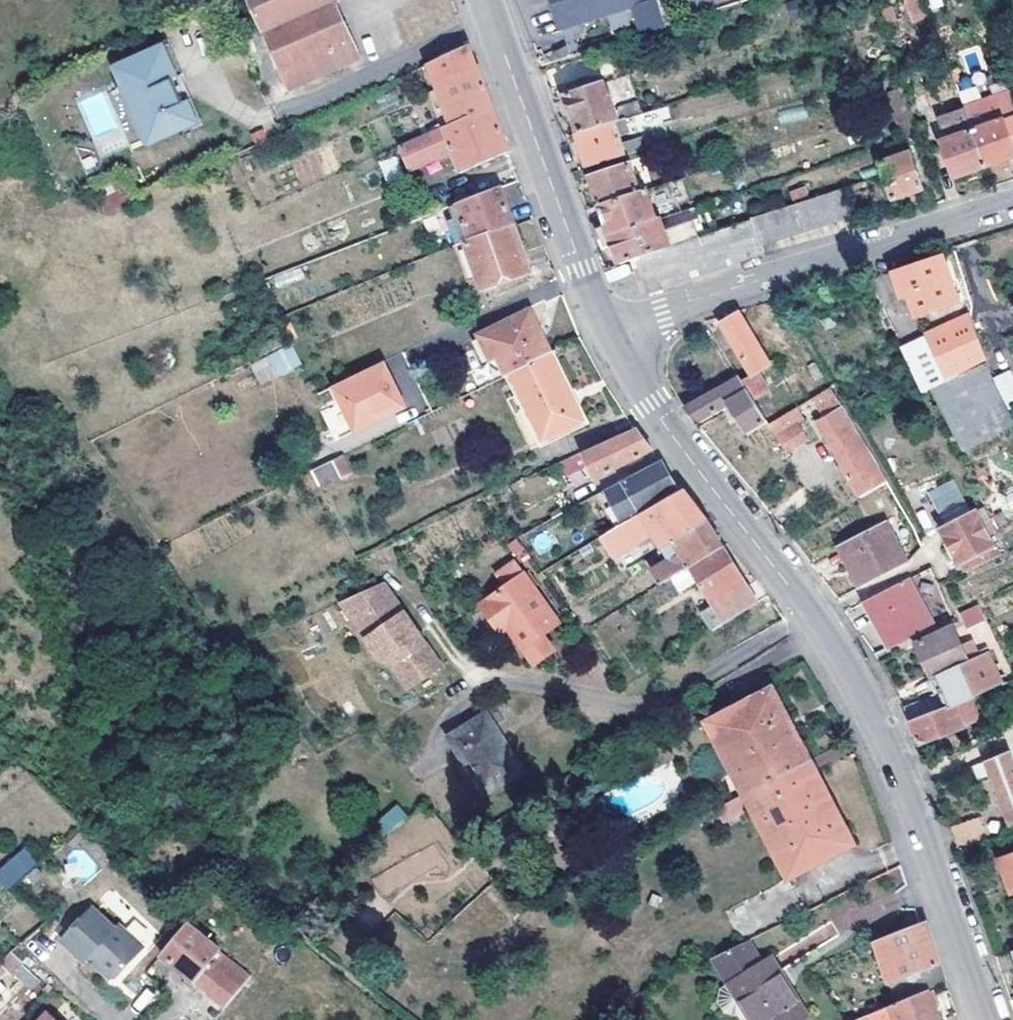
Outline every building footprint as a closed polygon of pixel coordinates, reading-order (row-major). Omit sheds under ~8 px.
[(264,31),(289,87),(323,72),(326,79),(343,71),(340,64),(358,56),(334,0),(250,0),(264,31)] [(667,29),(663,16),(668,14),(665,6),(660,7),(658,0),(553,0),(562,29),(633,6),(642,36),(667,29)] [(926,16),(919,0),(901,0),(912,23),(926,16)] [(943,6),(941,0),(927,0),(930,10),(943,6)] [(611,30),(633,24),(630,10),(607,15),(611,30)] [(115,67),(148,143),(196,122),(187,100),(183,102),(173,79),(183,74),(168,38),(136,52),(138,57),(115,67)] [(450,125),(492,108),(489,99),(478,68),(475,69),(467,45),(427,63),(450,125)] [(577,132),(617,120),(603,75),(580,82),(582,88),(565,94),(577,132)] [(910,104),(893,110),(903,138),(920,133),(910,104)] [(777,113),(781,125),(806,117),(802,105),(777,113)] [(492,108),(450,125),(400,145),(409,168),(451,152),(458,172),(508,151),(492,108)] [(617,120),(577,132),(574,134),(586,167),(624,155),(618,138),(629,133),(624,118),(617,120)] [(986,167),(1012,158),(1012,143),(1005,120),(995,123),(996,129),(975,136),(986,167)] [(986,167),(975,136),(960,142),(955,127),(938,132),(955,178),(986,167)] [(891,200),(922,189),(910,152),(877,163),(891,200)] [(393,156),(379,162),(387,180),(401,174),(393,156)] [(599,205),(636,193),(626,166),(589,177),(599,205)] [(665,184),(672,205),(682,201),(675,180),(665,184)] [(672,205),(665,184),(641,192),(651,221),(675,213),(672,205)] [(467,240),(510,226),(499,187),(455,203),(467,240)] [(753,218),(762,246),(851,217),(841,188),(753,218)] [(651,221),(641,192),(636,193),(599,205),(607,225),(595,230),(599,240),(651,221)] [(662,250),(635,259),(639,274),(655,284),(659,287),(763,251),(762,246),(753,218),(662,250)] [(635,259),(662,250),(692,239),(685,221),(655,232),(651,221),(599,240),(603,249),(614,246),(621,264),(623,263),(635,259)] [(510,226),(467,240),(461,242),(478,288),(527,271),(510,226)] [(902,296),(910,294),(918,316),(956,302),(941,257),(894,272),(902,296)] [(275,285),(301,278),(298,267),(272,274),(275,285)] [(504,375),(507,373),(550,352),(528,308),(476,334),(489,361),(496,358),(504,375)] [(751,394),(761,388),(783,376),(776,363),(770,366),(741,313),(724,322),(753,375),(743,380),(751,394)] [(930,386),(932,390),(963,450),(1008,427),(986,386),(995,381),(972,313),(930,333),(947,378),(930,386)] [(923,395),(932,390),(930,386),(947,378),(930,333),(899,348),(923,395)] [(267,355),(275,374),(298,364),(290,345),(267,355)] [(550,352),(507,373),(535,433),(545,428),(554,423),(559,433),(584,420),(550,352)] [(370,368),(323,391),(346,435),(390,412),(392,405),(383,388),(381,389),(370,368)] [(751,394),(743,380),(739,375),(692,398),(683,402),(691,412),(699,421),(733,404),(750,431),(768,421),(751,394)] [(777,416),(761,388),(751,394),(768,421),(777,416)] [(823,415),(826,420),(819,423),(860,493),(887,478),(854,424),(842,404),(823,415)] [(784,449),(806,435),(795,419),(774,432),(784,449)] [(549,438),(559,433),(554,423),(545,428),(549,438)] [(634,425),(580,451),(592,475),(650,444),(634,425)] [(626,521),(677,488),(667,472),(658,457),(605,487),(626,521)] [(311,470),(318,485),(340,474),(333,459),(311,470)] [(584,470),(566,477),(571,489),(589,482),(584,470)] [(953,473),(925,486),(939,519),(969,506),(953,473)] [(594,493),(615,527),(626,521),(605,487),(594,493)] [(663,545),(706,518),(702,514),(681,487),(677,488),(626,521),(615,527),(600,537),(614,557),(653,531),(663,545)] [(991,533),(995,530),(989,518),(984,521),(977,506),(941,524),(962,568),(1000,552),(991,533)] [(860,584),(909,560),(884,511),(836,534),(860,584)] [(661,580),(685,565),(721,543),(718,538),(706,518),(663,545),(671,557),(653,568),(661,580)] [(530,540),(538,554),(554,545),(547,531),(530,540)] [(685,565),(694,580),(709,604),(698,612),(709,629),(720,621),(732,613),(754,598),(721,543),(685,565)] [(491,576),(500,589),(519,576),(510,563),(491,576)] [(671,596),(694,580),(685,565),(661,580),(671,596)] [(500,621),(506,629),(530,664),(552,649),(542,634),(559,622),(524,573),(519,576),(500,589),(480,604),(494,624),(500,621)] [(864,597),(890,649),(933,624),(908,575),(864,597)] [(406,689),(441,665),(383,584),(337,604),(379,662),(385,659),(406,689)] [(966,627),(985,618),(978,603),(959,612),(966,627)] [(501,633),(506,629),(500,621),(494,624),(501,633)] [(947,702),(970,693),(1002,681),(986,644),(977,649),(972,638),(962,642),(953,623),(916,642),(931,676),(934,674),(940,686),(947,702)] [(947,702),(940,686),(901,700),(909,716),(947,702)] [(742,791),(807,758),(770,687),(705,722),(742,791)] [(970,693),(947,702),(909,716),(914,728),(919,738),(961,723),(960,720),(977,713),(970,693)] [(487,714),(488,713),(488,711),(446,738),(464,767),(481,795),(524,769),(522,767),(520,767),(487,714)] [(1010,750),(974,765),(980,778),(991,773),(1012,826),(1012,825),(1012,758),(1010,750)] [(807,758),(742,791),(785,875),(851,842),(807,758)] [(723,822),(744,812),(737,798),(716,808),(723,822)] [(375,819),(384,834),(408,820),(400,805),(375,819)] [(989,837),(985,827),(978,811),(949,822),(958,847),(989,837)] [(985,827),(989,837),(1006,832),(1002,821),(985,827)] [(436,843),(371,877),(382,898),(447,865),(436,843)] [(37,863),(23,847),(0,867),(0,884),(6,891),(37,863)] [(1001,858),(1012,890),(1012,854),(1001,858)] [(101,962),(98,966),(111,977),(141,946),(116,924),(114,927),(91,907),(61,940),(85,961),(89,957),(92,954),(101,962)] [(916,974),(922,990),(927,988),(944,981),(931,941),(924,920),(876,939),(891,984),(916,974)] [(222,949),(188,922),(187,923),(161,954),(226,1006),(251,976),(221,950),(222,949)] [(742,1009),(748,1019),(796,1019),(776,980),(779,978),(771,959),(765,962),(751,936),(712,955),(725,983),(717,987),(714,999),(719,1011),(731,1014),(742,1009)] [(89,957),(98,966),(101,962),(92,954),(89,957)] [(922,990),(852,1019),(940,1019),(927,988),(922,990)] [(48,1011),(40,1019),(57,1019),(48,1011)]
